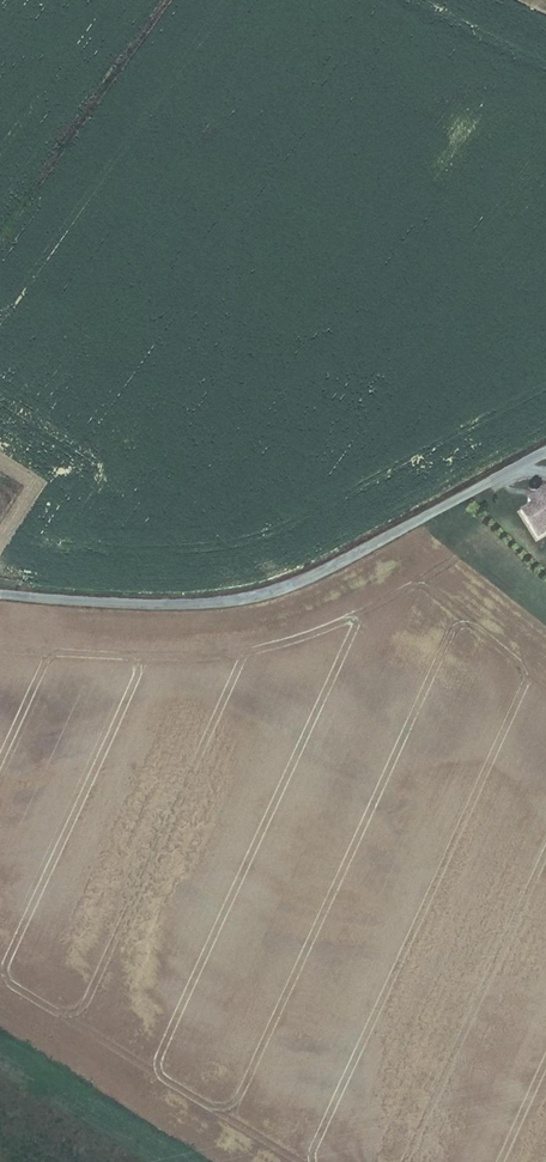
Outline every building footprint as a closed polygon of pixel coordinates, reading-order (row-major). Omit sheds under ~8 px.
[(514,509),(535,543),(545,536),(545,534),(544,531),(545,529),(545,489),(514,509)]
